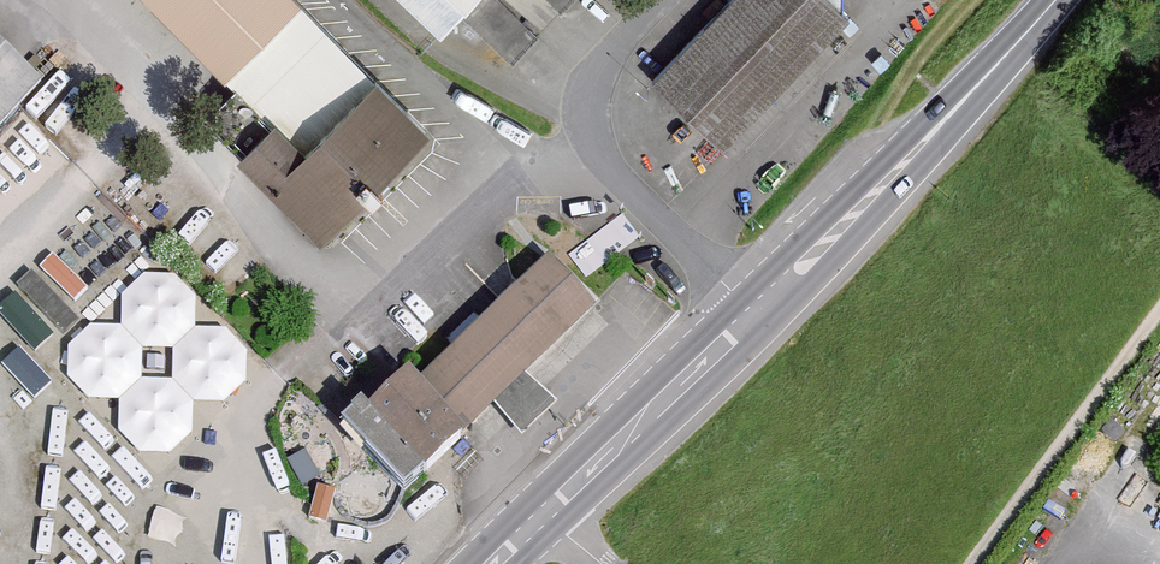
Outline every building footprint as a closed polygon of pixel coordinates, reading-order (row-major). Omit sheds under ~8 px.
[(265,121),(298,153),(367,82),(282,0),(140,0),(265,121)] [(441,29),(468,0),(409,0),(441,29)] [(663,86),(730,147),(861,6),(854,0),(743,0),(663,86)] [(35,87),(0,55),(0,125),(35,87)] [(228,159),(317,245),(361,200),(423,136),(367,82),(298,153),(265,121),(228,159)] [(590,309),(546,265),(418,390),(462,435),(485,412),(502,394),(530,368),(540,358),(590,309)] [(108,406),(142,448),(170,448),(197,427),(197,397),(226,397),(252,377),(252,345),(233,322),(201,321),(202,283),(182,283),(170,268),(151,267),(125,288),(124,320),(96,320),(70,341),(70,370),(99,406),(108,406)] [(555,394),(530,368),(502,394),(527,421),(555,394)] [(336,431),(400,496),(462,435),(418,390),(405,377),(363,417),(357,411),(336,431)]
